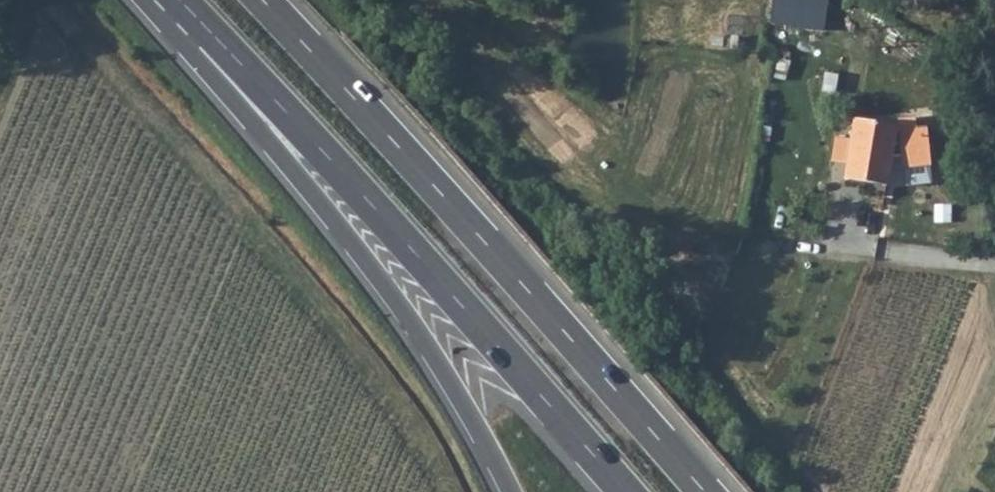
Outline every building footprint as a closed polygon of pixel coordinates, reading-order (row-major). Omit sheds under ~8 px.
[(794,8),(826,13),(828,0),(795,0),(795,1),(794,8)] [(791,27),(823,32),(826,13),(794,8),(791,27)] [(855,120),(845,179),(886,186),(891,158),(903,157),(904,166),(927,164),(924,130),(914,131),(913,119),(899,121),(900,129),(896,129),(896,127),(855,120)]
